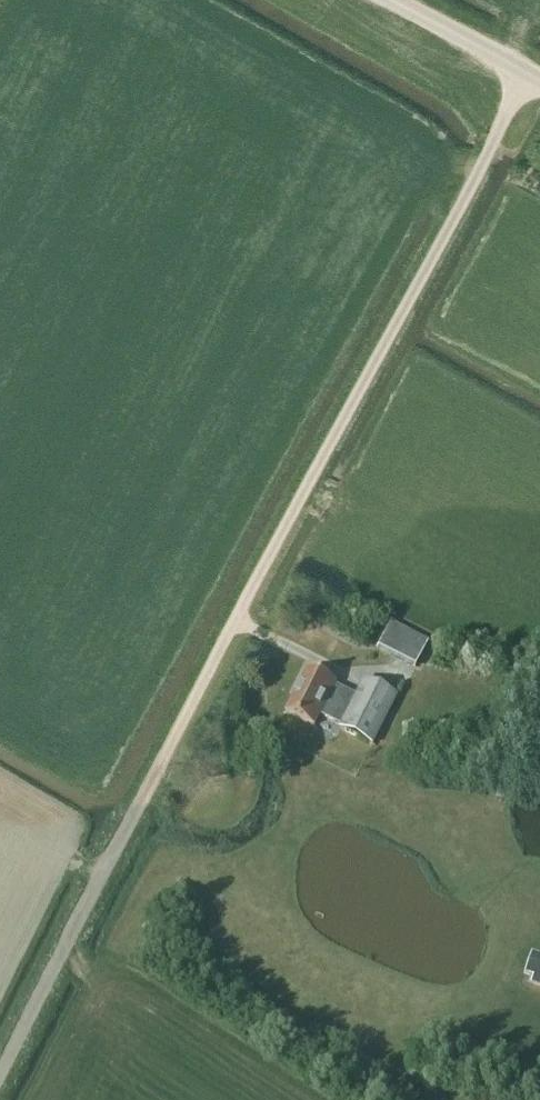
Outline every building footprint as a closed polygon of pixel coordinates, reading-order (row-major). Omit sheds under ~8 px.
[(416,668),(428,642),(390,623),(377,649),(416,668)] [(356,697),(334,686),(335,683),(307,670),(285,714),(313,727),(319,716),(342,726),(340,728),(373,745),(396,696),(364,680),(356,697)] [(539,989),(539,960),(530,957),(524,977),(531,979),(529,985),(539,989)]
